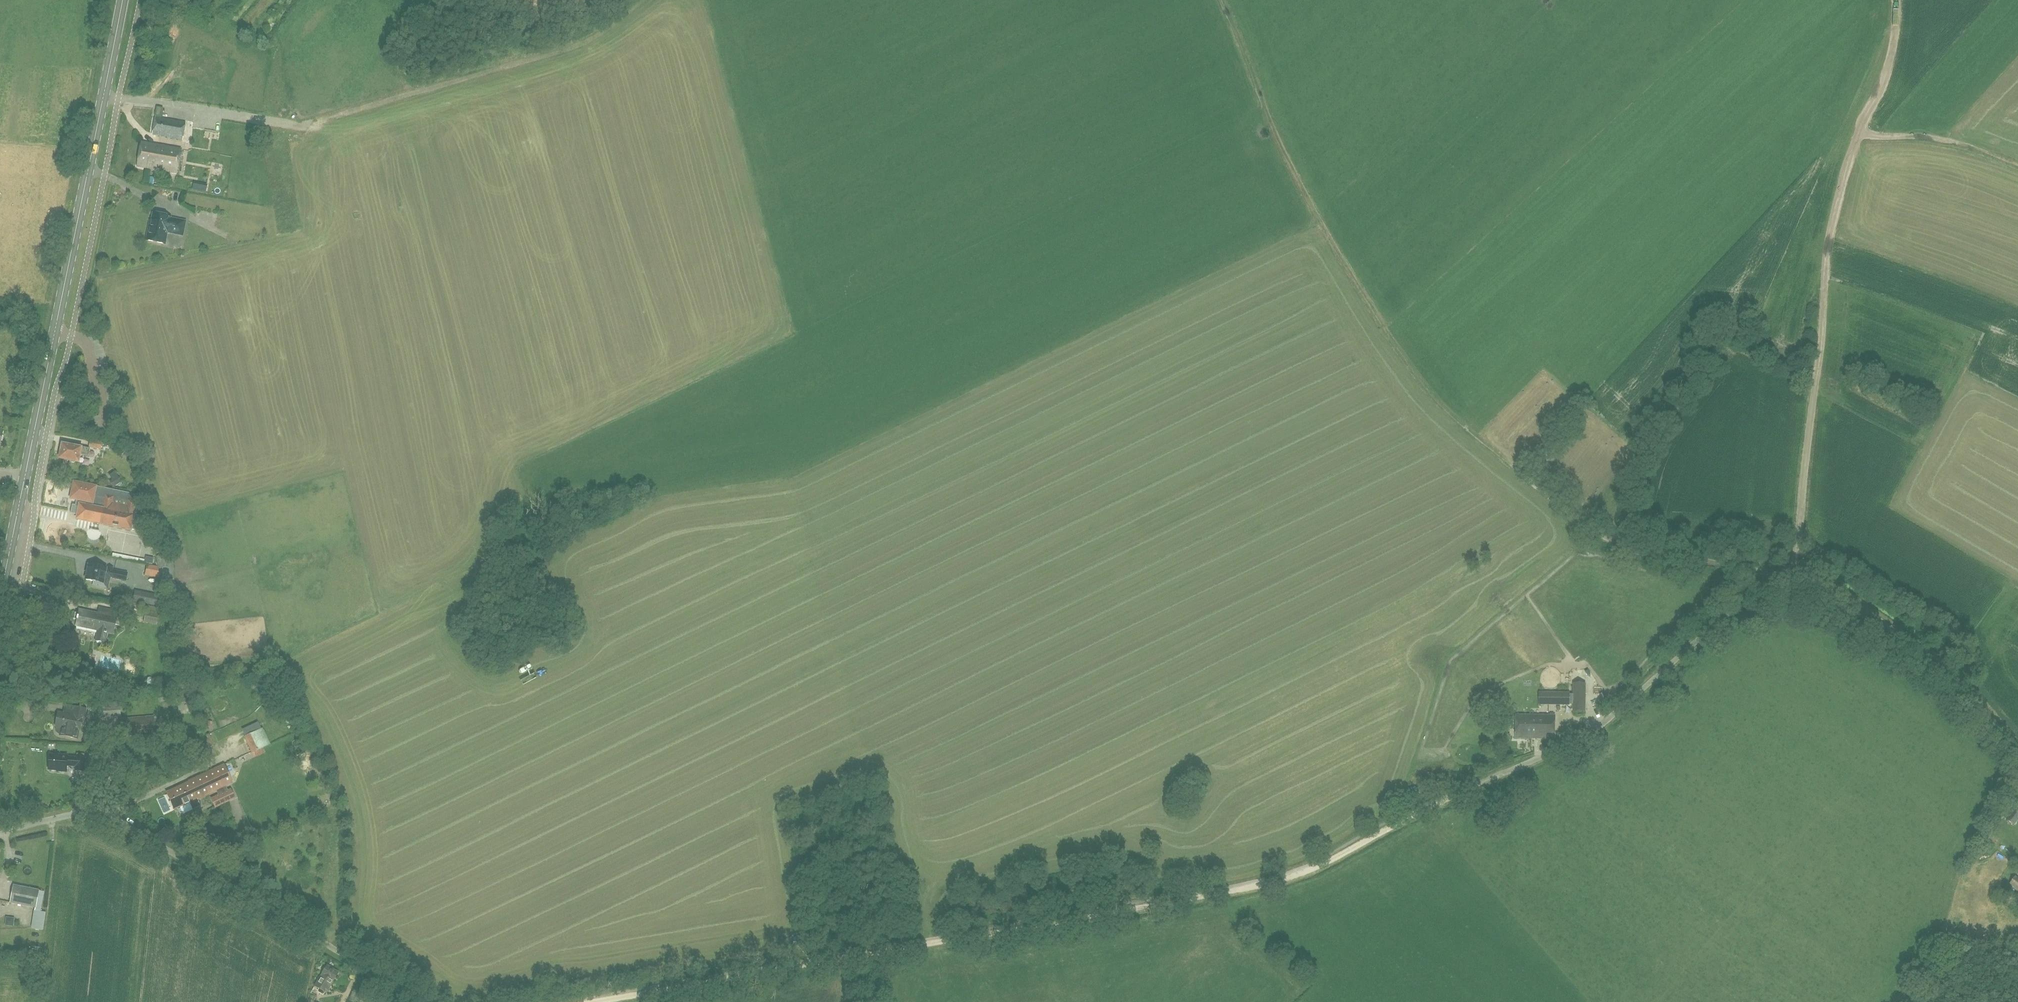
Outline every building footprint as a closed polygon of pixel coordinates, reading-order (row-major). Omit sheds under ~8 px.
[(197,103),(199,95),(183,93),(181,101),(197,103)] [(182,139),(185,122),(155,116),(152,134),(182,139)] [(176,172),(180,148),(141,142),(137,165),(176,172)] [(167,228),(167,226),(182,229),(184,220),(169,217),(169,215),(153,212),(151,224),(167,228)] [(166,230),(181,234),(182,229),(167,226),(167,228),(151,224),(149,224),(146,239),(164,242),(166,230)] [(100,449),(102,442),(90,440),(89,446),(100,449)] [(73,446),(62,444),(59,457),(78,461),(80,454),(88,455),(89,447),(80,446),(73,444),(73,446)] [(76,518),(131,529),(145,531),(146,525),(145,517),(139,516),(141,505),(136,504),(138,494),(129,492),(73,481),(69,498),(76,499),(75,505),(72,504),(70,513),(77,514),(76,518)] [(71,532),(66,531),(65,544),(76,545),(78,526),(71,525),(71,532)] [(87,548),(115,551),(115,549),(131,551),(131,552),(141,553),(143,538),(120,535),(121,530),(103,528),(102,532),(89,530),(87,548)] [(127,572),(114,569),(114,568),(107,566),(107,568),(106,568),(89,564),(86,579),(94,581),(93,585),(104,587),(105,587),(107,586),(108,584),(108,583),(109,583),(111,577),(112,577),(126,580),(127,572)] [(157,566),(147,564),(145,575),(160,578),(157,566)] [(166,596),(142,591),(135,589),(133,601),(139,602),(163,607),(166,596)] [(115,617),(116,611),(98,607),(97,613),(79,609),(75,625),(98,630),(96,640),(105,642),(107,632),(113,634),(116,617),(115,617)] [(1545,704),(1569,704),(1573,704),(1573,711),(1584,711),(1585,684),(1573,683),(1573,695),(1569,695),(1569,693),(1545,693),(1545,704)] [(178,703),(190,700),(188,689),(175,691),(178,703)] [(100,717),(120,715),(119,701),(99,703),(100,717)] [(84,717),(86,708),(74,705),(72,714),(57,711),(55,725),(55,727),(55,730),(56,732),(58,733),(60,734),(60,735),(77,738),(79,730),(82,716),(84,717)] [(1550,714),(1550,708),(1540,708),(1539,714),(1516,714),(1515,737),(1554,738),(1555,714),(1550,714)] [(121,730),(154,728),(153,716),(120,718),(121,730)] [(244,736),(252,752),(253,752),(262,748),(263,747),(270,744),(262,728),(244,736)] [(212,735),(206,737),(210,749),(217,746),(212,735)] [(235,740),(220,746),(224,757),(239,751),(235,740)] [(75,756),(67,756),(67,755),(50,754),(49,769),(57,769),(57,771),(67,772),(67,765),(75,766),(75,770),(84,770),(85,757),(75,756)] [(225,792),(223,788),(233,783),(224,764),(188,781),(189,782),(167,793),(174,808),(182,805),(182,806),(190,803),(193,810),(201,806),(198,800),(217,791),(219,795),(211,799),(216,807),(235,798),(231,789),(225,792)] [(2017,818),(2017,809),(2015,806),(2006,818),(2014,824),(2017,818)] [(30,876),(28,882),(41,885),(42,878),(30,876)] [(2015,876),(2010,883),(2017,889),(2017,878),(2015,876)] [(39,890),(14,885),(10,902),(34,907),(35,907),(39,890)] [(43,929),(46,911),(45,911),(44,911),(34,909),(31,927),(32,928),(38,928),(40,929),(43,929)] [(326,992),(338,972),(327,965),(315,985),(319,988),(317,990),(318,991),(322,994),(324,993),(325,991),(326,992)]
